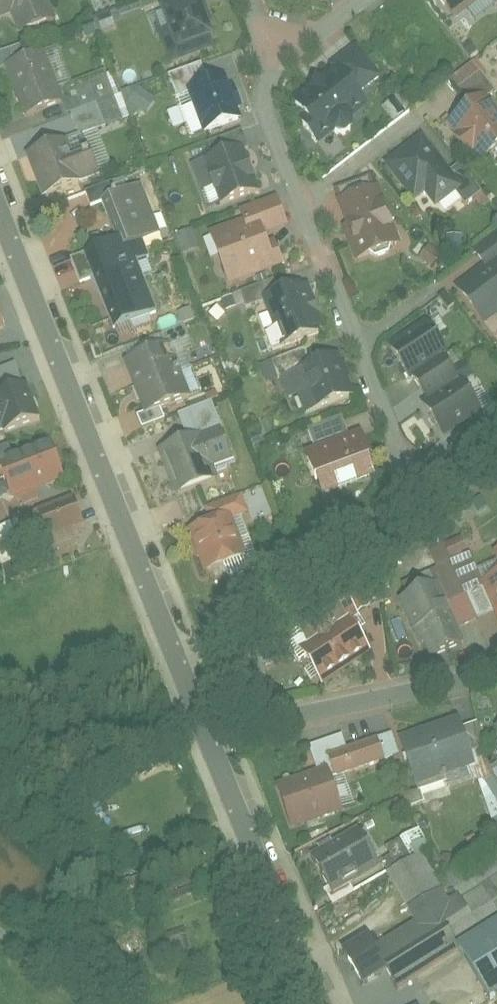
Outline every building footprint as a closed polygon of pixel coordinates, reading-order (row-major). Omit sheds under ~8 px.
[(20,35),(58,20),(50,0),(0,0),(0,20),(12,15),(20,35)] [(162,9),(169,29),(159,32),(171,67),(206,54),(202,44),(223,36),(210,0),(167,0),(169,6),(162,9)] [(453,18),(476,0),(439,0),(453,18)] [(47,51),(5,66),(25,118),(66,102),(47,51)] [(342,67),(295,102),(327,143),(373,108),(342,67)] [(228,76),(188,91),(204,137),(245,122),(228,76)] [(131,118),(154,114),(149,88),(126,92),(131,118)] [(448,126),(482,171),(496,159),(496,105),(489,95),(448,126)] [(245,133),(192,151),(196,163),(249,145),(245,133)] [(424,136),(385,166),(415,206),(426,198),(435,210),(464,189),(424,136)] [(29,157),(45,200),(84,185),(81,179),(99,172),(91,150),(73,156),(67,142),(29,157)] [(248,146),(204,162),(222,209),(265,193),(248,146)] [(144,185),(102,201),(111,224),(118,243),(125,240),(128,248),(163,235),(144,185)] [(382,187),(339,203),(348,226),(344,228),(357,265),(404,248),(382,187)] [(210,234),(230,288),(287,267),(282,254),(275,256),(268,238),(292,229),(280,197),(241,212),(244,221),(238,224),(210,234)] [(178,235),(184,254),(201,249),(194,229),(178,235)] [(95,280),(113,329),(153,314),(128,248),(125,240),(118,243),(73,260),(83,285),(95,280)] [(454,289),(481,325),(496,314),(496,316),(496,257),(454,289)] [(309,283),(264,299),(282,350),(328,333),(309,283)] [(189,305),(179,309),(185,324),(194,321),(189,305)] [(432,320),(389,348),(410,381),(453,353),(432,320)] [(158,339),(128,351),(132,359),(161,348),(158,339)] [(127,362),(148,416),(190,400),(170,346),(127,362)] [(340,354),(299,369),(315,413),(356,398),(340,354)] [(8,394),(26,386),(17,365),(0,373),(0,377),(8,394)] [(465,379),(422,407),(444,440),(487,411),(465,379)] [(28,388),(0,399),(0,430),(3,429),(5,434),(40,421),(28,388)] [(315,447),(350,437),(345,418),(309,428),(315,447)] [(161,451),(178,496),(219,480),(214,466),(237,457),(225,427),(161,451)] [(363,433),(306,454),(321,496),(379,475),(363,433)] [(0,467),(0,500),(3,507),(68,482),(53,442),(20,455),(21,459),(0,467)] [(87,527),(77,500),(41,514),(51,542),(87,527)] [(190,530),(207,574),(247,559),(230,515),(190,530)] [(496,613),(496,546),(472,557),(496,613)] [(408,610),(429,658),(466,642),(445,594),(408,610)] [(301,649),(324,686),(376,654),(353,617),(301,649)] [(461,716),(400,737),(418,788),(479,766),(461,716)] [(381,739),(330,757),(338,778),(389,760),(381,739)] [(331,765),(275,785),(291,830),(347,810),(331,765)] [(380,864),(358,829),(309,860),(331,895),(380,864)] [(396,994),(458,954),(496,930),(496,881),(454,908),(423,859),(391,879),(421,928),(374,958),(384,972),(396,994)] [(458,954),(487,1002),(495,997),(496,996),(496,930),(458,954)] [(362,986),(384,972),(374,958),(362,940),(340,955),(362,986)]
